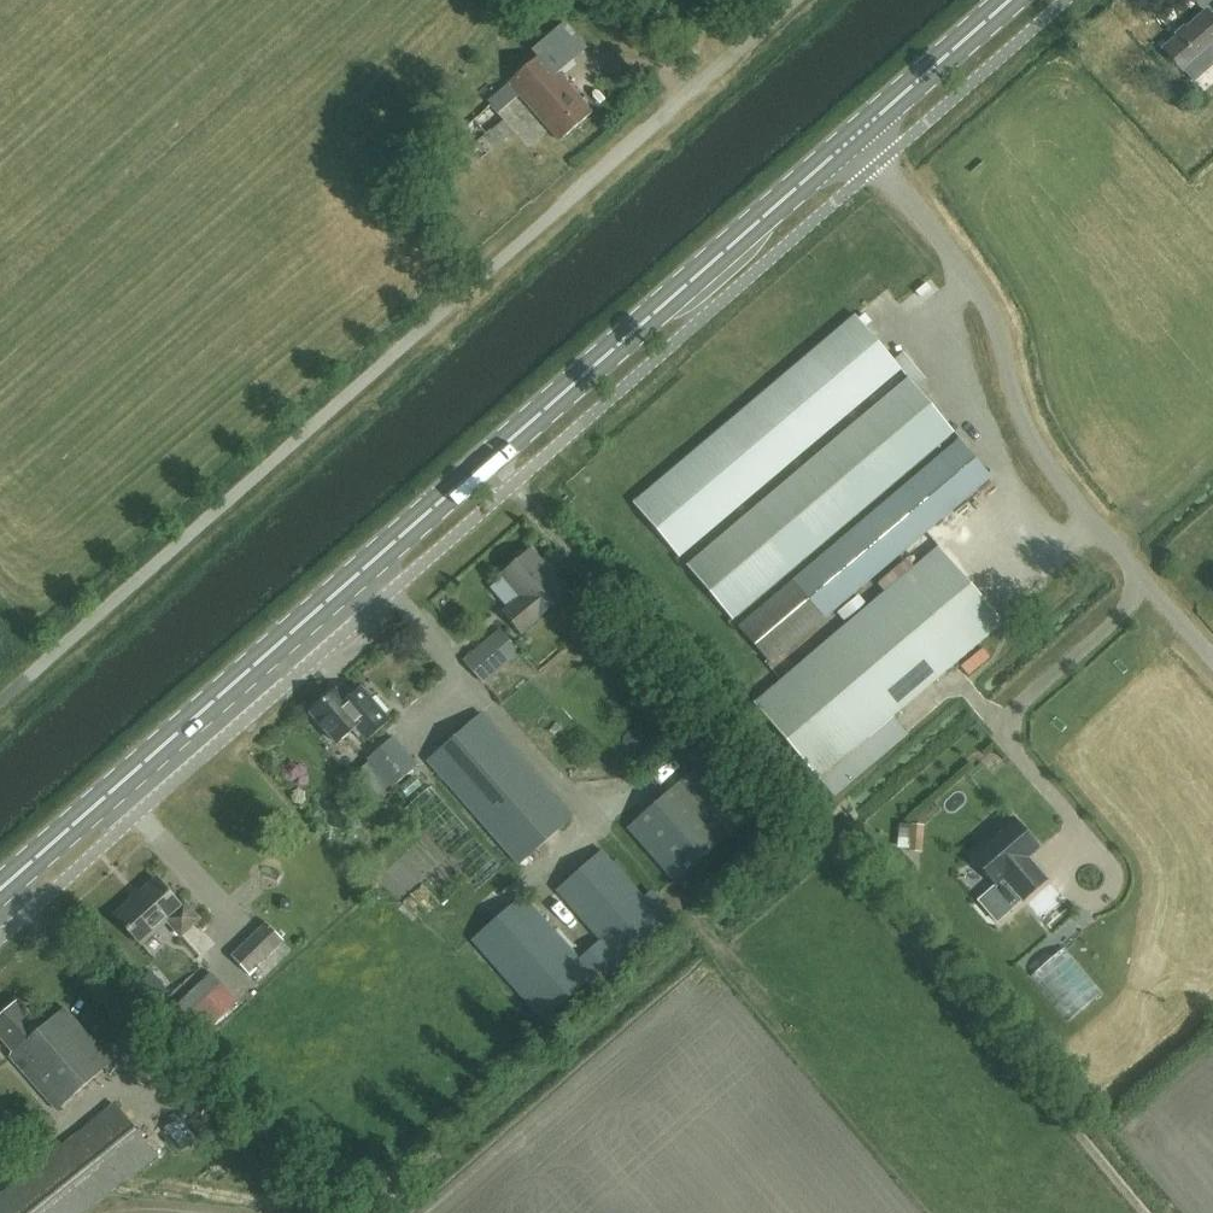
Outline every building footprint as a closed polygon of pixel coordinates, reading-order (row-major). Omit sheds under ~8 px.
[(1206,12),(1163,50),(1183,72),(1199,57),(1206,65),(1212,58),(1212,20),(1206,12)] [(559,139),(592,110),(542,53),(509,82),(559,139)] [(730,622),(954,432),(916,387),(925,379),(903,353),(893,361),(854,315),(631,505),(677,560),(900,370),(907,378),(684,568),(730,622)] [(768,664),(991,477),(958,439),(737,627),(768,664)] [(893,716),(1002,624),(937,548),(752,705),(817,781),(841,761),(893,716)] [(539,618),(567,594),(530,550),(502,574),(521,597),(503,613),(520,633),(539,617),(539,618)] [(482,683),(519,652),(500,629),(463,661),(482,683)] [(346,700),(336,689),(310,712),(337,745),(354,730),(360,737),(363,734),(368,740),(391,721),(362,686),(346,700)] [(426,762),(517,866),(572,818),(481,714),(426,762)] [(841,761),(817,781),(832,799),(907,733),(893,716),(841,761)] [(393,788),(419,766),(394,737),(368,758),(393,788)] [(674,883),(729,835),(682,780),(627,829),(674,883)] [(1038,848),(1012,818),(970,856),(996,885),(1004,878),(1023,900),(1046,880),(1027,858),(1038,848)] [(913,849),(922,851),(930,825),(920,822),(913,849)] [(556,891),(611,953),(621,965),(674,918),(654,896),(646,902),(601,851),(556,891)] [(139,944),(167,921),(180,936),(199,920),(186,905),(182,908),(158,879),(115,914),(139,944)] [(471,940),(536,1015),(542,1022),(592,978),(522,896),(471,940)] [(246,977),(282,945),(266,927),(230,959),(246,977)] [(621,967),(601,944),(580,962),(600,985),(621,967)] [(111,1064),(62,1011),(42,1029),(18,1002),(0,1019),(0,1037),(15,1054),(11,1058),(60,1111),(111,1064)] [(153,1155),(113,1105),(0,1196),(0,1212),(81,1212),(153,1155)]
